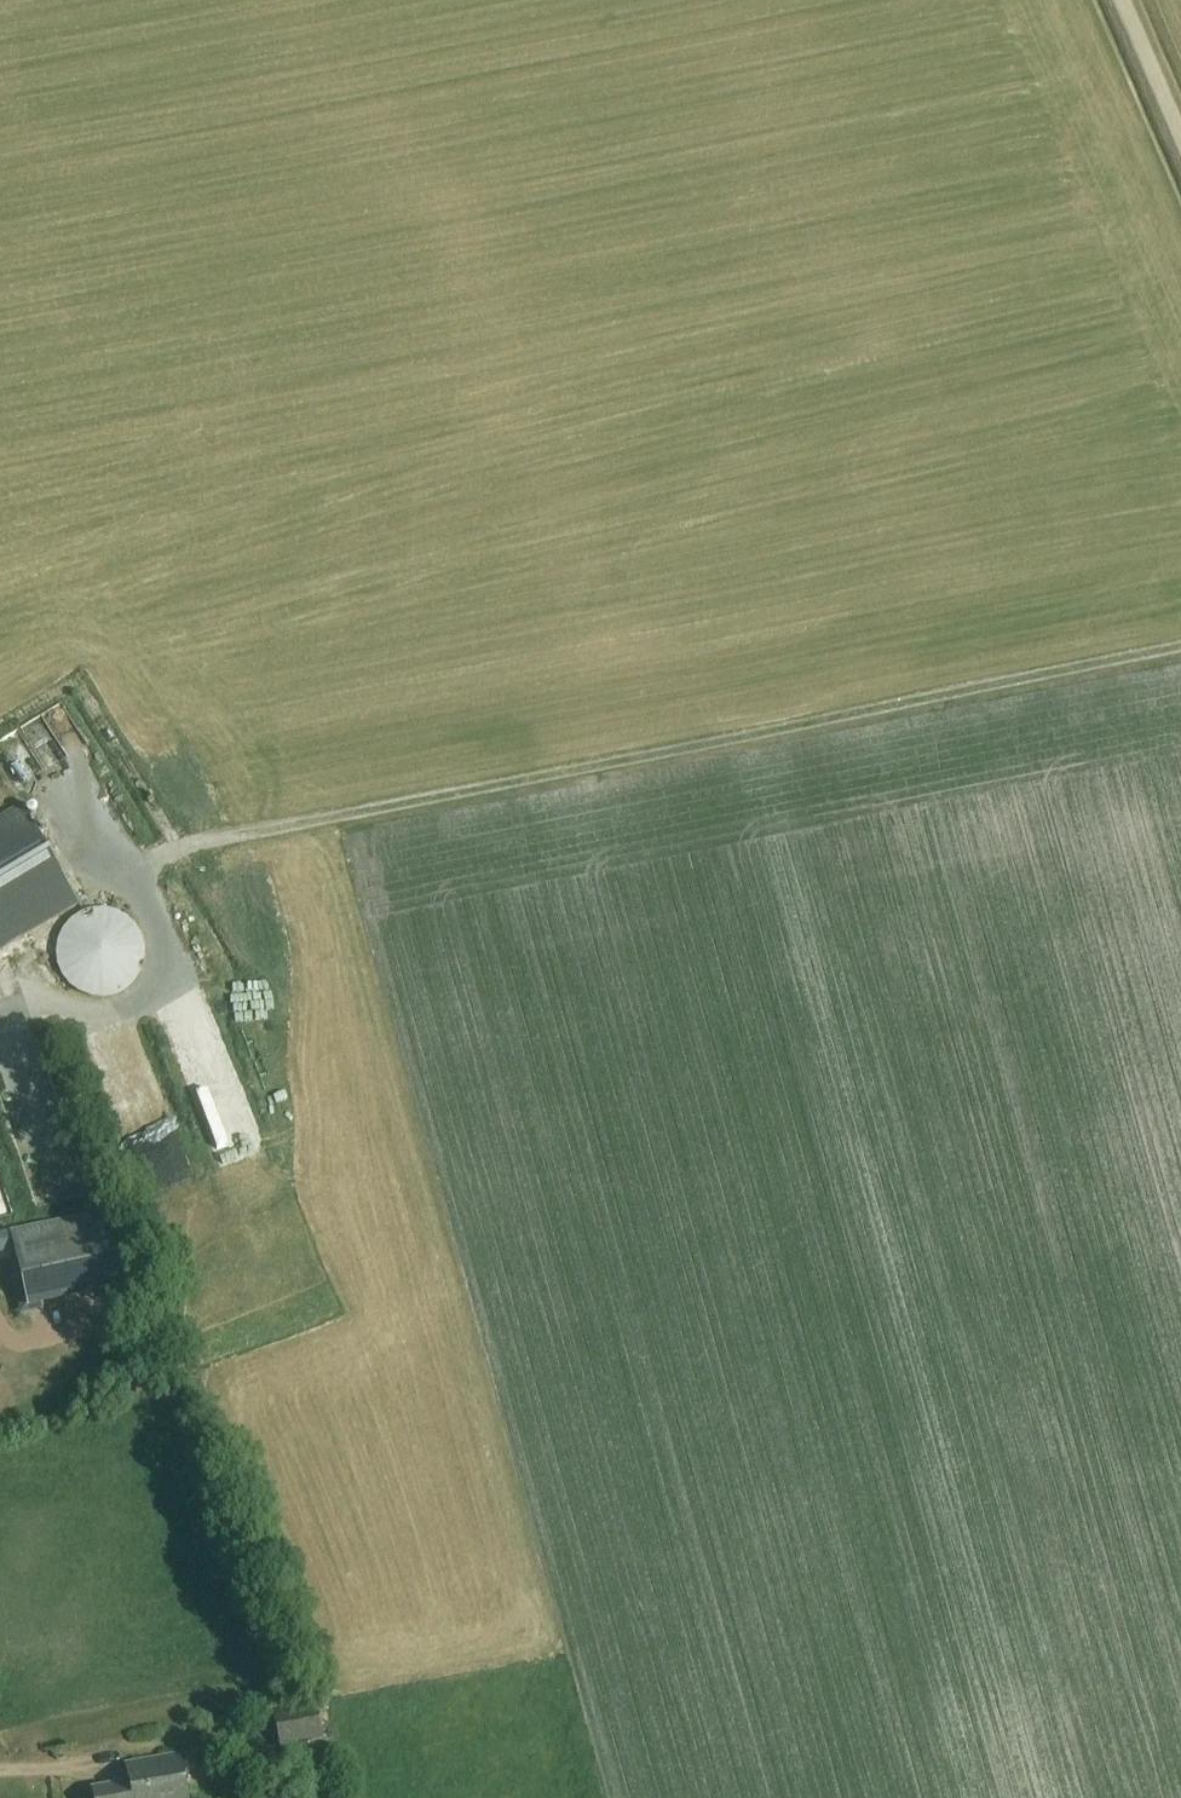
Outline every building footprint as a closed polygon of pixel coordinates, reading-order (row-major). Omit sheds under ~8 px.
[(12,780),(45,762),(24,724),(0,738),(0,758),(12,780)] [(0,818),(0,952),(77,906),(18,807),(0,818)] [(141,965),(138,938),(120,917),(93,912),(68,923),(54,946),(57,974),(75,994),(102,1000),(127,989),(141,965)] [(13,1213),(0,1152),(0,1215),(13,1213)] [(121,1282),(106,1212),(8,1234),(24,1304),(121,1282)] [(278,1750),(321,1742),(315,1712),(272,1721),(278,1750)] [(179,1757),(128,1766),(131,1786),(93,1793),(94,1797),(187,1797),(179,1757)]
